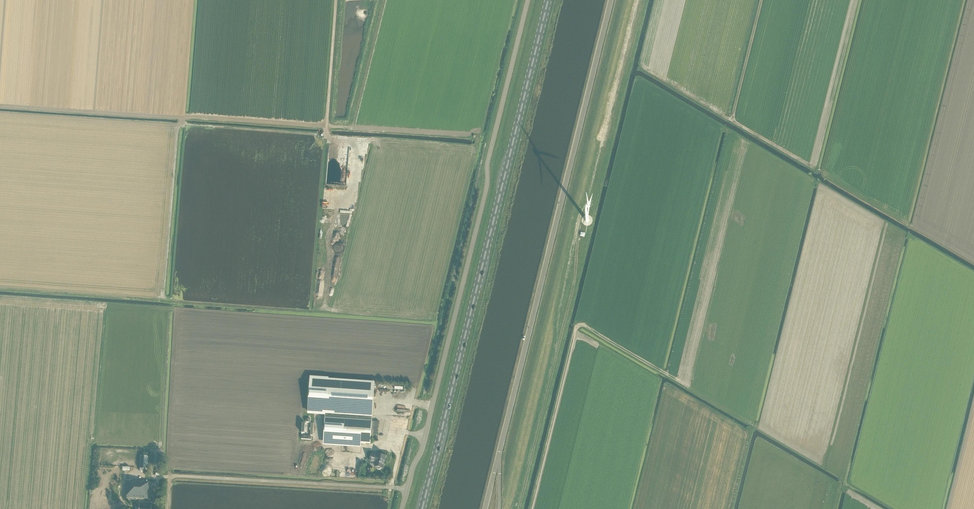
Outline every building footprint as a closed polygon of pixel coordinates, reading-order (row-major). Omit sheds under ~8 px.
[(311,378),(308,413),(327,414),(325,441),(352,443),(361,444),(371,444),(371,443),(371,435),(377,435),(377,422),(372,422),(375,382),(340,380),(311,378)] [(140,455),(139,467),(147,468),(148,456),(140,455)] [(383,468),(384,469),(388,457),(380,455),(380,456),(373,455),(372,461),(378,463),(377,467),(379,467),(379,468),(380,469),(381,469),(382,469),(383,468)] [(126,485),(125,497),(148,499),(149,482),(127,480),(126,485)]
